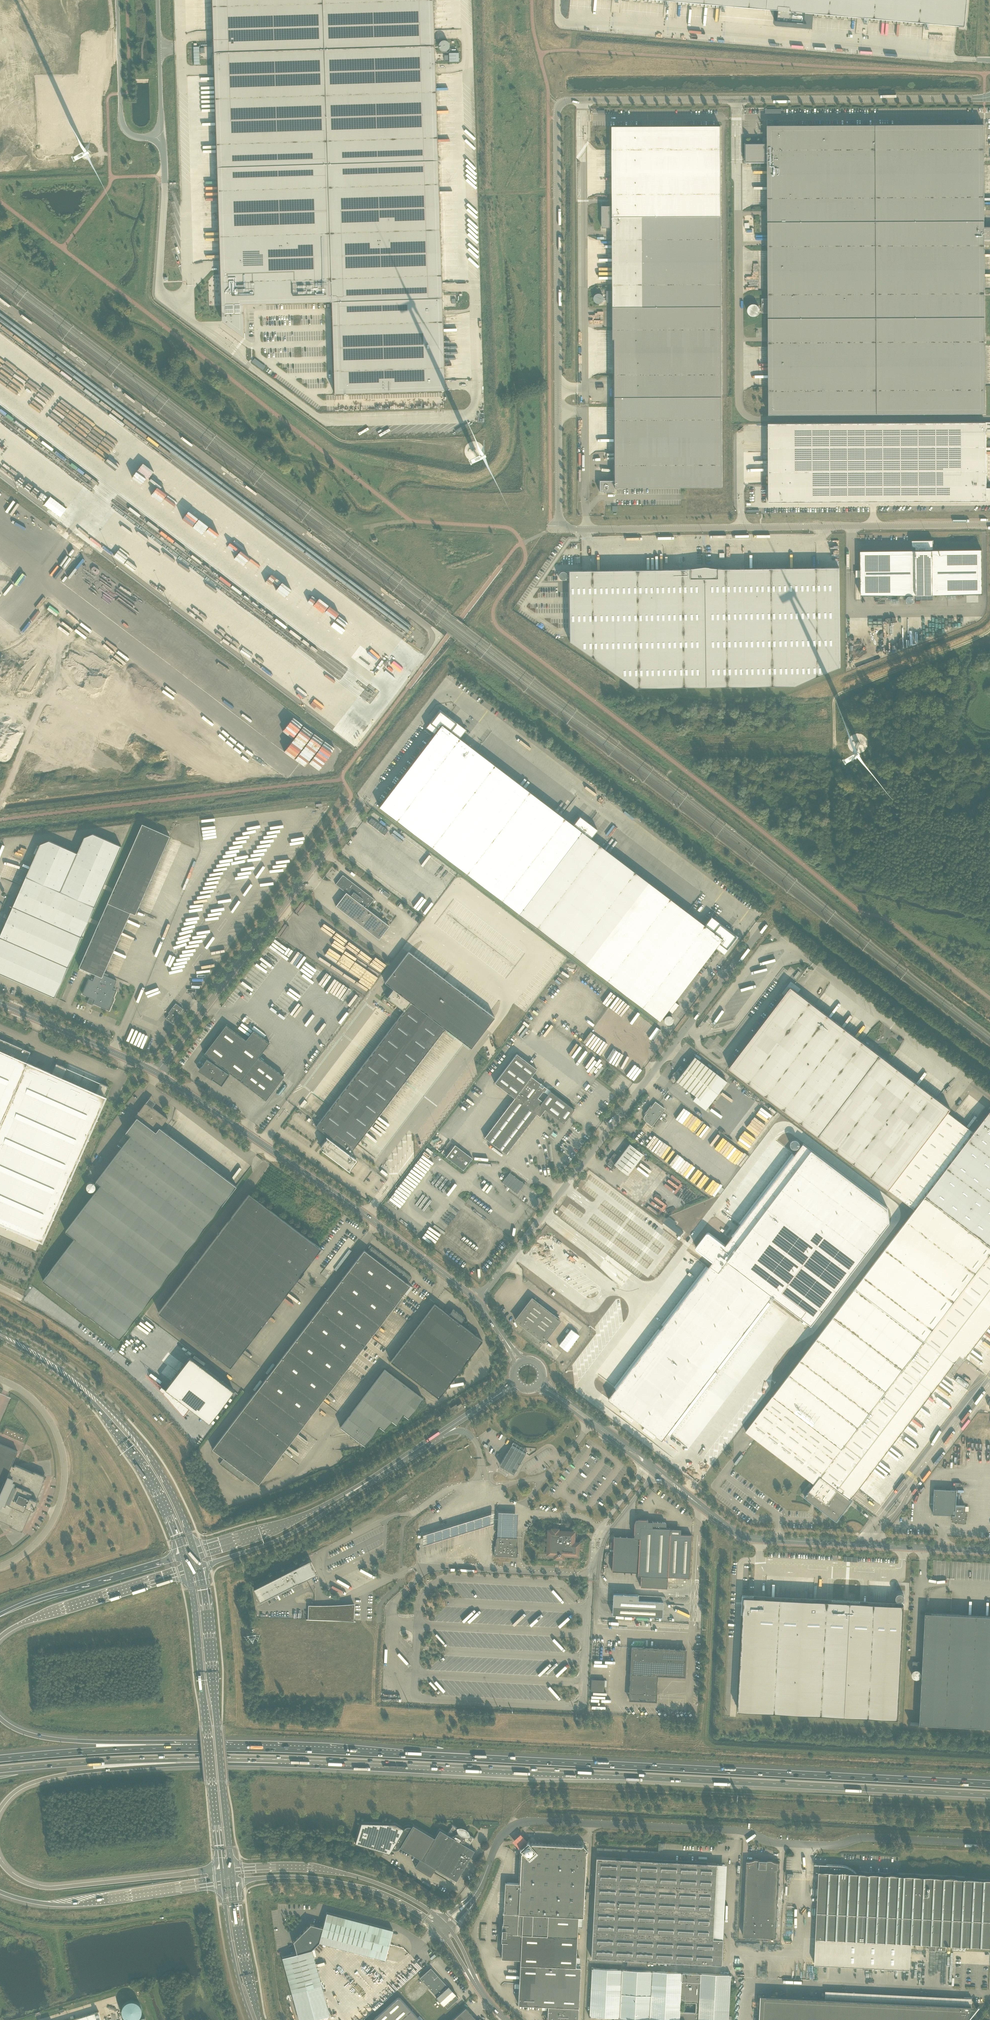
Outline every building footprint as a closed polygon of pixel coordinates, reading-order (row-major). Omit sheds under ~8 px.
[(242,310),(242,309),(243,309),(243,308),(243,307),(242,307),(242,306),(242,304),(244,304),(259,304),(259,305),(260,305),(261,305),(261,304),(262,304),(331,302),(334,394),(335,394),(444,390),(445,390),(442,298),(438,161),(435,46),(433,0),(212,0),(214,53),(217,167),(221,305),(222,305),(222,306),(222,312),(222,313),(222,319),(222,320),(244,336),(244,335),(245,336),(244,312),(242,312),(242,310)] [(778,11),(777,22),(804,24),(805,13),(807,13),(965,27),(967,0),(653,0),(778,11)] [(445,53),(452,47),(445,39),(438,45),(445,53)] [(459,53),(449,53),(449,55),(445,55),(445,60),(449,60),(449,62),(459,61),(459,53)] [(984,125),(876,126),(876,222),(984,221),(984,156),(984,125)] [(607,291),(607,302),(613,302),(613,308),(614,398),(722,397),(721,307),(721,217),(721,126),(718,126),(612,127),(613,150),(613,206),(602,206),(602,217),(602,228),(613,228),(613,291),(607,291)] [(768,222),(876,222),(876,126),(767,126),(768,144),(746,144),(746,162),(768,162),(768,222)] [(985,317),(984,239),(989,239),(989,227),(984,227),(984,221),(876,222),(877,318),(985,317)] [(876,222),(768,222),(768,299),(768,313),(768,319),(877,318),(876,222)] [(597,293),(594,301),(603,304),(606,296),(597,293)] [(749,305),(750,315),(760,314),(759,304),(749,305)] [(877,318),(877,414),(985,414),(985,317),(877,318)] [(877,318),(768,319),(769,415),(877,414),(877,318)] [(255,358),(252,362),(263,370),(266,366),(255,358)] [(614,398),(614,481),(614,488),(617,488),(681,487),(722,487),(722,397),(614,398)] [(74,419),(81,425),(85,419),(76,412),(73,416),(75,417),(74,419)] [(95,430),(97,427),(87,419),(85,421),(91,426),(89,428),(91,429),(92,428),(95,430)] [(769,439),(769,502),(986,501),(989,501),(989,488),(986,488),(985,432),(985,422),(769,423),(769,439)] [(93,438),(101,443),(103,441),(106,444),(109,439),(98,431),(93,438)] [(600,492),(614,492),(614,488),(614,481),(600,481),(600,492)] [(861,596),(916,595),(933,595),(982,594),(982,550),(933,550),(933,540),(925,540),(912,540),(912,547),(915,547),(915,550),(860,551),(861,570),(856,570),(856,577),(861,577),(861,596)] [(725,569),(704,567),(683,570),(569,571),(570,642),(635,688),(796,686),(841,667),(839,568),(725,569)] [(385,671),(380,677),(383,679),(385,676),(386,676),(388,674),(385,671)] [(519,914),(589,967),(659,1021),(668,1010),(673,1014),(679,1005),(674,1001),(715,947),(724,954),(731,944),(730,943),(735,936),(728,931),(729,929),(712,916),(705,925),(652,885),(591,838),(598,829),(589,823),(580,816),(573,825),(512,778),(459,738),(466,729),(448,716),(447,717),(440,712),(435,719),(433,718),(426,727),(435,733),(435,734),(379,807),(449,860),(519,914)] [(368,822),(385,835),(388,830),(371,818),(368,822)] [(142,824),(79,967),(96,974),(93,981),(89,979),(82,994),(95,999),(93,1003),(109,1010),(114,999),(113,998),(116,991),(113,989),(117,980),(103,974),(131,912),(135,914),(170,836),(142,824)] [(96,907),(95,907),(112,868),(122,846),(93,834),(84,837),(77,853),(49,841),(40,844),(17,897),(16,897),(12,905),(11,904),(11,905),(82,937),(83,937),(82,937),(95,907),(96,907)] [(335,884),(346,892),(337,905),(336,906),(379,939),(380,938),(390,926),(368,908),(375,899),(343,875),(335,884)] [(81,937),(82,937),(11,905),(11,906),(12,906),(10,909),(11,910),(0,936),(0,973),(55,997),(68,967),(69,968),(69,967),(68,967),(81,937)] [(469,928),(488,941),(488,942),(492,937),(497,938),(496,941),(502,942),(506,945),(504,944),(504,946),(506,946),(510,941),(507,939),(508,940),(508,935),(498,928),(499,926),(497,926),(478,913),(477,915),(473,914),(473,915),(470,919),(473,921),(470,924),(469,928)] [(404,1010),(316,1126),(329,1136),(328,1138),(326,1136),(326,1137),(327,1138),(325,1141),(321,1146),(324,1149),(323,1150),(322,1149),(322,1150),(350,1171),(349,1170),(357,1160),(349,1153),(350,1152),(350,1153),(445,1028),(471,1048),(494,1017),(408,951),(385,982),(393,989),(387,997),(386,997),(404,1010)] [(888,1189),(950,1108),(797,992),(800,989),(791,982),(783,993),(785,994),(729,1068),(888,1189)] [(183,1009),(176,1003),(170,1010),(171,1011),(166,1018),(173,1024),(178,1017),(177,1016),(183,1009)] [(665,1019),(670,1025),(676,1019),(671,1014),(665,1019)] [(200,1068),(197,1066),(197,1067),(211,1076),(213,1077),(212,1079),(222,1086),(230,1074),(227,1073),(228,1071),(266,1100),(284,1076),(259,1057),(270,1042),(254,1030),(246,1040),(226,1025),(204,1053),(215,1062),(214,1063),(207,1059),(200,1068)] [(36,1250),(41,1240),(42,1240),(52,1219),(55,1218),(54,1218),(53,1217),(61,1199),(63,1198),(62,1197),(69,1179),(72,1179),(72,1178),(70,1177),(78,1160),(81,1159),(81,1158),(80,1158),(79,1158),(87,1140),(89,1139),(88,1138),(95,1120),(98,1119),(96,1118),(106,1097),(104,1096),(109,1086),(100,1083),(96,1092),(63,1077),(67,1068),(56,1063),(52,1073),(28,1063),(26,1062),(31,1052),(0,1038),(0,1234),(36,1250)] [(485,1137),(506,1154),(537,1114),(538,1115),(539,1114),(540,1115),(544,1108),(563,1123),(574,1109),(550,1091),(548,1094),(544,1091),(547,1088),(544,1086),(542,1088),(539,1085),(541,1083),(531,1076),(537,1069),(517,1053),(495,1082),(515,1098),(485,1137)] [(674,1084),(676,1081),(696,1096),(692,1100),(705,1109),(726,1081),(694,1057),(685,1069),(680,1066),(675,1072),(674,1072),(672,1075),(673,1075),(669,1080),(674,1084)] [(49,1269),(45,1275),(46,1275),(43,1280),(67,1298),(66,1299),(71,1303),(72,1302),(91,1317),(90,1318),(95,1322),(96,1321),(120,1339),(123,1334),(124,1335),(128,1330),(127,1329),(236,1186),(160,1127),(167,1118),(168,1118),(153,1106),(152,1107),(146,1103),(148,1100),(147,1100),(135,1116),(137,1118),(126,1132),(131,1136),(96,1182),(100,1185),(66,1231),(75,1238),(50,1270),(49,1269)] [(642,1118),(653,1126),(665,1108),(655,1101),(642,1118)] [(889,1189),(915,1209),(925,1196),(974,1132),(948,1112),(889,1189)] [(646,1124),(642,1129),(649,1134),(652,1129),(646,1124)] [(617,1388),(609,1399),(663,1440),(668,1433),(670,1435),(771,1303),(768,1301),(773,1295),(812,1324),(890,1222),(888,1207),(803,1143),(795,1154),(792,1153),(739,1222),(742,1224),(725,1246),(708,1232),(696,1248),(714,1261),(709,1267),(706,1265),(614,1386),(617,1388)] [(617,1166),(628,1175),(643,1154),(630,1144),(620,1157),(614,1153),(609,1160),(610,1161),(607,1164),(609,1166),(612,1168),(612,1167),(614,1168),(617,1166)] [(446,1157),(463,1170),(473,1158),(455,1145),(446,1157)] [(502,1182),(517,1194),(524,1184),(510,1172),(502,1182)] [(230,1367),(299,1277),(300,1277),(304,1272),(304,1271),(321,1248),(249,1194),(159,1312),(230,1367)] [(955,1363),(960,1355),(965,1359),(989,1325),(989,1245),(925,1196),(915,1209),(856,1287),(955,1363)] [(364,1250),(282,1357),(212,1449),(224,1458),(220,1463),(242,1481),(247,1475),(259,1484),(411,1285),(407,1283),(412,1277),(372,1246),(367,1252),(364,1250)] [(644,1253),(646,1250),(640,1246),(635,1253),(638,1255),(642,1251),(644,1253)] [(933,1391),(955,1363),(856,1287),(834,1316),(933,1391)] [(544,1341),(560,1320),(532,1298),(522,1312),(515,1320),(520,1323),(544,1341)] [(435,1304),(391,1361),(439,1398),(442,1393),(447,1392),(446,1388),(450,1387),(450,1383),(454,1383),(453,1379),(482,1340),(460,1323),(465,1318),(453,1309),(449,1314),(445,1311),(435,1304)] [(578,1305),(575,1310),(581,1314),(585,1310),(578,1305)] [(852,1500),(851,1499),(851,1498),(884,1456),(933,1391),(834,1316),(746,1431),(814,1483),(805,1496),(837,1521),(852,1500)] [(559,1345),(567,1351),(579,1335),(571,1329),(559,1345)] [(184,1415),(190,1407),(209,1422),(234,1390),(190,1356),(166,1388),(162,1385),(159,1388),(184,1415)] [(423,1398),(385,1369),(341,1427),(350,1434),(351,1438),(355,1438),(356,1442),(360,1442),(360,1446),(365,1445),(379,1426),(384,1430),(392,1420),(396,1424),(403,1414),(408,1418),(423,1398)] [(454,1412),(457,1409),(463,1405),(461,1403),(457,1405),(456,1404),(451,1408),(454,1412)] [(698,1441),(697,1451),(707,1452),(708,1443),(698,1441)] [(10,1524),(10,1525),(22,1531),(32,1509),(34,1509),(38,1499),(36,1499),(46,1476),(34,1471),(33,1472),(15,1464),(14,1466),(12,1465),(18,1451),(0,1443),(0,1520),(10,1524)] [(526,1453),(512,1444),(501,1462),(500,1464),(514,1473),(516,1470),(517,1469),(520,1463),(520,1464),(521,1462),(526,1453)] [(933,1503),(933,1514),(953,1515),(953,1519),(954,1520),(960,1520),(961,1522),(964,1522),(966,1520),(966,1513),(965,1511),(965,1505),(956,1505),(957,1490),(934,1488),(934,1495),(932,1495),(931,1503),(933,1503)] [(518,1511),(498,1510),(497,1535),(499,1535),(515,1536),(517,1536),(518,1511)] [(494,1511),(423,1533),(423,1544),(494,1522),(494,1511)] [(614,1536),(612,1568),(640,1569),(639,1574),(645,1575),(644,1586),(671,1587),(671,1576),(689,1577),(691,1535),(670,1534),(670,1528),(666,1528),(666,1524),(665,1522),(664,1522),(650,1521),(650,1520),(638,1519),(638,1520),(636,1523),(635,1522),(635,1523),(634,1535),(633,1535),(633,1537),(614,1536)] [(573,1543),(573,1533),(557,1532),(557,1530),(553,1530),(553,1532),(549,1532),(548,1554),(555,1554),(555,1558),(563,1558),(563,1554),(577,1555),(578,1544),(573,1543)] [(516,1539),(515,1537),(515,1536),(511,1533),(507,1532),(503,1533),(499,1535),(497,1538),(496,1542),(496,1546),(495,1546),(494,1555),(517,1557),(518,1547),(517,1547),(517,1543),(516,1539)] [(260,1601),(306,1578),(316,1573),(309,1559),(254,1587),(260,1601)] [(664,1596),(638,1595),(638,1594),(613,1593),(612,1614),(662,1616),(663,1601),(664,1601),(666,1599),(664,1596)] [(903,1600),(904,1599),(904,1598),(904,1597),(904,1596),(904,1595),(903,1594),(902,1593),(901,1593),(900,1593),(899,1593),(898,1593),(897,1594),(897,1595),(896,1595),(896,1596),(896,1597),(896,1598),(896,1599),(897,1599),(897,1600),(898,1600),(898,1601),(899,1601),(900,1601),(901,1601),(902,1601),(903,1600)] [(898,1718),(904,1604),(898,1604),(860,1602),(860,1600),(833,1599),(832,1601),(760,1597),(761,1595),(754,1595),(743,1594),(742,1613),(743,1613),(738,1710),(898,1718)] [(308,1605),(308,1619),(354,1620),(355,1603),(354,1603),(348,1604),(340,1604),(333,1605),(323,1605),(315,1605),(308,1605)] [(989,1727),(989,1615),(925,1612),(920,1722),(910,1722),(910,1723),(989,1727)] [(632,1647),(630,1693),(629,1693),(628,1700),(656,1701),(657,1675),(684,1676),(686,1649),(645,1648),(644,1646),(642,1647),(632,1647)] [(591,1679),(591,1691),(604,1692),(605,1679),(591,1679)] [(452,1825),(453,1825),(448,1834),(440,1829),(435,1837),(413,1824),(411,1827),(409,1826),(407,1826),(405,1827),(403,1829),(395,1823),(361,1822),(355,1843),(389,1853),(392,1848),(394,1849),(396,1849),(398,1848),(400,1846),(420,1858),(415,1867),(431,1876),(436,1868),(456,1880),(474,1850),(468,1846),(474,1838),(475,1838),(452,1825)] [(522,1845),(523,1846),(520,1849),(522,1852),(521,1853),(521,1859),(520,1883),(505,1882),(505,1893),(498,1892),(497,1912),(504,1912),(503,1912),(502,1913),(504,1913),(503,1924),(502,1924),(502,1930),(503,1931),(503,1935),(502,1935),(501,1942),(502,1942),(501,1958),(520,1959),(519,1983),(518,2004),(548,2005),(547,2018),(549,2019),(578,2019),(581,1967),(576,1966),(578,1916),(583,1917),(586,1851),(588,1850),(583,1845),(581,1846),(534,1844),(532,1843),(531,1845),(528,1842),(524,1845),(524,1844),(524,1843),(524,1842),(523,1842),(523,1841),(522,1841),(521,1841),(520,1841),(519,1842),(519,1843),(519,1844),(520,1844),(520,1845),(521,1845),(522,1845)] [(631,1859),(625,1859),(625,1858),(616,1858),(596,1857),(591,1957),(721,1964),(722,1939),(712,1938),(716,1863),(707,1863),(631,1859)] [(777,1862),(776,1862),(775,1862),(774,1861),(773,1860),(772,1860),(771,1860),(770,1860),(769,1860),(768,1860),(767,1860),(766,1860),(760,1860),(759,1859),(758,1859),(757,1859),(756,1859),(755,1859),(754,1859),(753,1860),(752,1860),(751,1861),(750,1861),(749,1861),(748,1861),(747,1861),(743,1935),(776,1937),(780,1862),(779,1862),(778,1862),(777,1862)] [(851,1868),(850,1867),(848,1867),(847,1866),(846,1866),(845,1865),(843,1865),(842,1865),(841,1865),(827,1864),(827,1866),(822,1866),(821,1870),(821,1871),(819,1871),(819,1873),(817,1911),(816,1938),(926,1943),(926,1947),(929,1947),(929,1949),(946,1950),(946,1944),(989,1946),(989,1880),(859,1873),(858,1874),(857,1873),(856,1872),(856,1871),(855,1870),(853,1869),(852,1868),(851,1868)] [(292,1994),(300,2019),(311,2019),(330,2015),(322,1986),(312,1949),(319,1942),(356,1951),(363,1922),(327,1912),(323,1927),(312,1924),(311,1923),(303,1931),(304,1931),(301,1934),(293,1941),(294,1942),(297,1953),(282,1957),(292,1994)] [(393,1930),(363,1922),(356,1951),(385,1959),(388,1948),(389,1943),(391,1937),(393,1930)] [(448,1986),(431,1967),(427,1971),(420,1977),(437,1996),(436,1997),(443,2005),(444,2004),(447,2008),(454,2002),(458,1998),(455,1994),(456,1994),(448,1985),(448,1986)] [(589,2016),(614,2017),(614,2019),(619,2019),(622,1969),(591,1967),(589,2016)] [(682,1972),(622,1969),(619,2019),(627,2019),(627,2018),(648,2019),(649,2019),(650,2019),(671,2019),(728,2019),(730,1974),(731,1975),(731,1974),(699,1973),(682,1972)] [(826,1998),(971,2005),(971,1998),(826,1990),(826,1998)] [(778,1996),(761,1995),(759,2019),(777,2019),(778,1996)] [(388,2006),(372,2019),(400,2019),(411,2010),(399,1996),(388,2006)] [(778,1996),(777,2019),(967,2019),(968,2017),(970,2013),(971,2005),(826,1998),(778,1996)] [(466,2007),(463,2009),(451,2019),(477,2019),(466,2007)] [(411,2010),(400,2019),(420,2019),(411,2010)] [(99,2011),(71,2019),(102,2019),(99,2011)]
